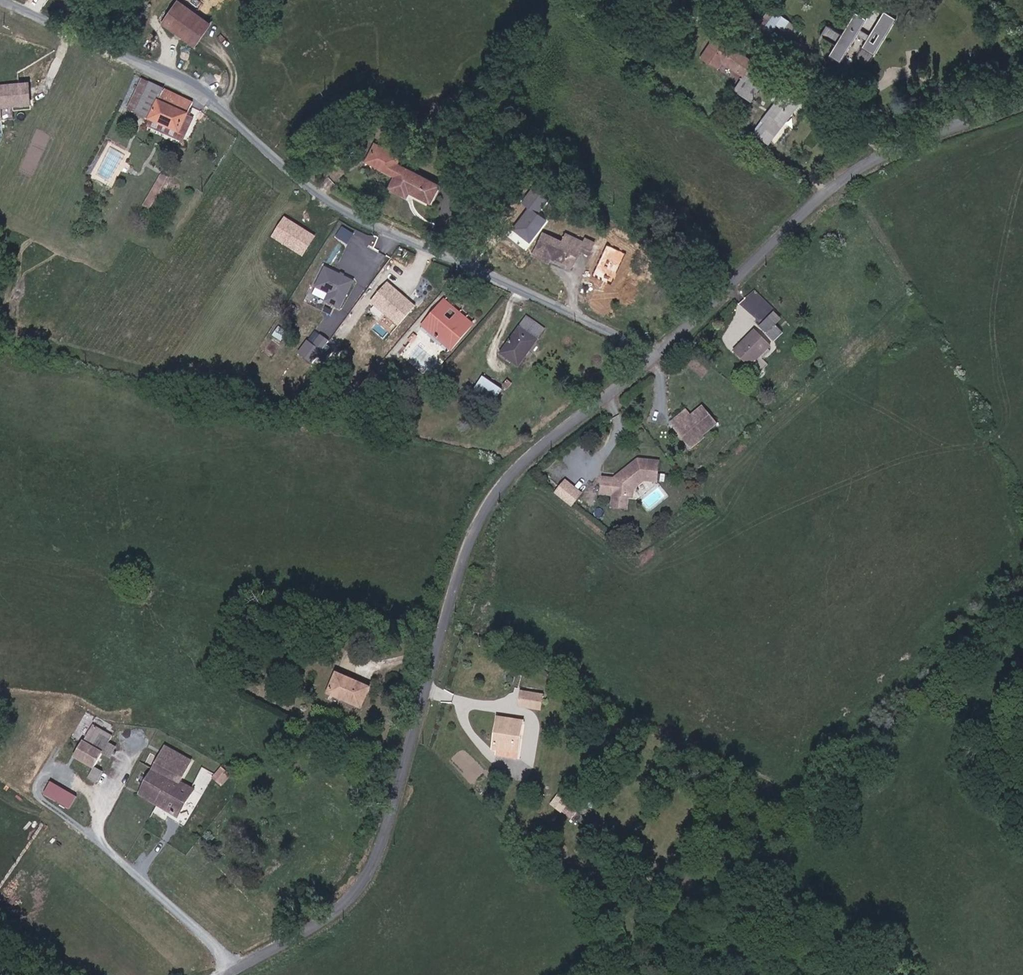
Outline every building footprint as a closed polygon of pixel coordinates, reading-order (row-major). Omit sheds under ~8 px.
[(761,26),(782,36),(791,18),(770,8),(761,26)] [(175,15),(162,37),(194,57),(208,35),(175,15)] [(828,24),(822,34),(836,42),(842,32),(828,24)] [(851,59),(873,72),(890,42),(869,30),(851,59)] [(725,83),(731,74),(752,88),(760,77),(722,50),(707,71),(725,83)] [(2,108),(34,106),(32,82),(0,84),(0,121),(3,121),(2,108)] [(777,98),(772,104),(752,90),(744,103),(771,122),(784,103),(777,98)] [(128,128),(134,130),(180,150),(193,122),(140,98),(128,128)] [(744,103),(742,106),(769,125),(771,122),(744,103)] [(815,126),(795,111),(781,130),(787,134),(800,143),(801,144),(815,126)] [(202,126),(193,122),(180,150),(134,130),(131,138),(184,162),(202,126)] [(443,207),(452,189),(408,168),(411,161),(384,148),(374,169),(406,183),(400,197),(416,204),(420,197),(443,207)] [(157,206),(164,195),(156,191),(150,201),(157,206)] [(529,214),(544,226),(557,209),(542,198),(529,214)] [(146,225),(157,206),(150,201),(138,221),(146,225)] [(303,257),(318,238),(287,214),(272,233),(303,257)] [(349,242),(355,233),(344,226),(338,236),(349,242)] [(580,271),(589,255),(596,258),(603,262),(610,251),(600,246),(598,250),(577,239),(574,245),(556,235),(543,260),(562,270),(566,264),(580,271)] [(610,251),(612,247),(603,242),(600,246),(610,251)] [(580,271),(587,275),(596,258),(589,255),(580,271)] [(341,308),(355,279),(326,265),(312,293),(341,308)] [(370,304),(401,324),(416,301),(385,281),(370,304)] [(465,301),(460,306),(468,313),(473,308),(465,301)] [(464,359),(488,331),(475,320),(468,328),(461,321),(468,313),(460,306),(436,333),(464,359)] [(480,314),(475,320),(488,331),(493,325),(480,314)] [(550,351),(554,343),(535,332),(528,338),(550,351)] [(320,333),(314,343),(307,339),(298,353),(313,363),(329,339),(320,333)] [(436,333),(430,339),(458,365),(464,359),(436,333)] [(779,336),(769,345),(780,358),(790,349),(779,336)] [(547,354),(527,342),(510,369),(530,381),(547,354)] [(739,368),(753,384),(777,363),(763,347),(739,368)] [(371,401),(383,385),(376,380),(364,396),(371,401)] [(392,392),(383,385),(371,401),(379,407),(392,392)] [(505,418),(512,406),(495,395),(487,408),(505,418)] [(694,428),(688,422),(686,424),(710,443),(720,434),(707,418),(694,428)] [(686,424),(674,433),(681,441),(683,439),(696,454),(710,443),(686,424)] [(696,454),(683,439),(681,441),(678,443),(690,459),(696,454)] [(565,477),(555,493),(575,506),(585,490),(565,477)] [(664,504),(665,485),(645,484),(634,493),(634,496),(630,499),(627,499),(622,503),(622,504),(611,503),(610,519),(641,521),(641,513),(652,504),(664,504)] [(340,676),(330,698),(363,713),(372,691),(340,676)] [(530,694),(529,707),(551,709),(552,695),(530,694)] [(505,722),(499,755),(530,760),(532,748),(525,747),(526,738),(534,738),(535,725),(505,722)] [(102,744),(88,735),(77,752),(63,743),(55,756),(84,774),(92,761),(100,766),(106,755),(98,750),(102,744)] [(153,761),(128,801),(166,825),(182,798),(169,790),(177,776),(153,761)] [(214,775),(223,784),(232,776),(224,767),(214,775)] [(86,787),(91,779),(84,774),(78,783),(86,787)] [(70,808),(77,794),(50,780),(43,794),(70,808)] [(175,815),(186,823),(194,813),(187,807),(195,797),(191,794),(175,815)] [(561,795),(555,802),(572,819),(578,812),(561,795)]
